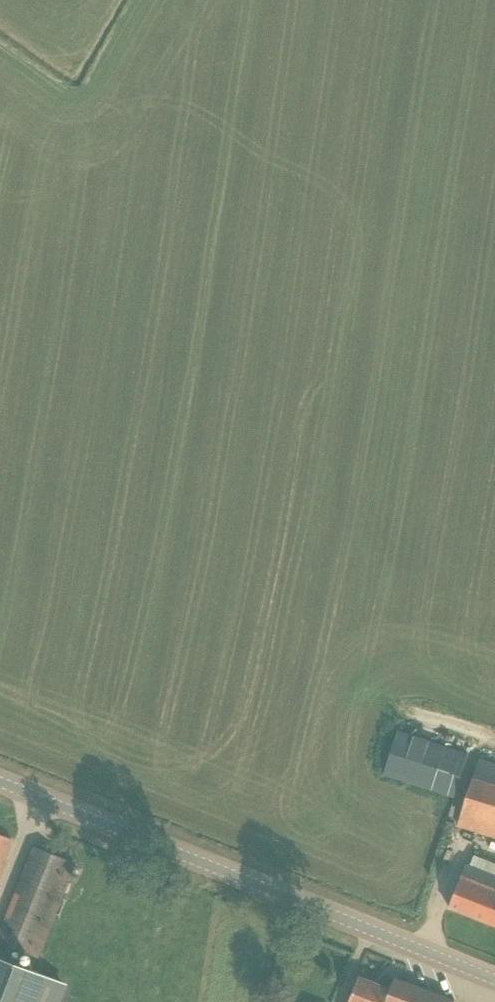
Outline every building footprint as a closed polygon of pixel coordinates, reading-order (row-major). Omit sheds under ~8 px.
[(453,798),(468,753),(397,729),(382,775),(453,798)] [(464,806),(457,825),(492,836),(487,851),(494,854),(494,764),(479,758),(464,806)] [(11,840),(0,835),(0,867),(11,840)] [(25,865),(0,928),(0,942),(36,957),(74,863),(33,846),(25,865)] [(485,922),(494,926),(494,876),(466,864),(449,908),(485,922)] [(66,984),(0,959),(0,1001),(59,1001),(66,984)] [(349,1001),(454,1001),(455,1000),(395,978),(390,989),(359,976),(349,1001)]
